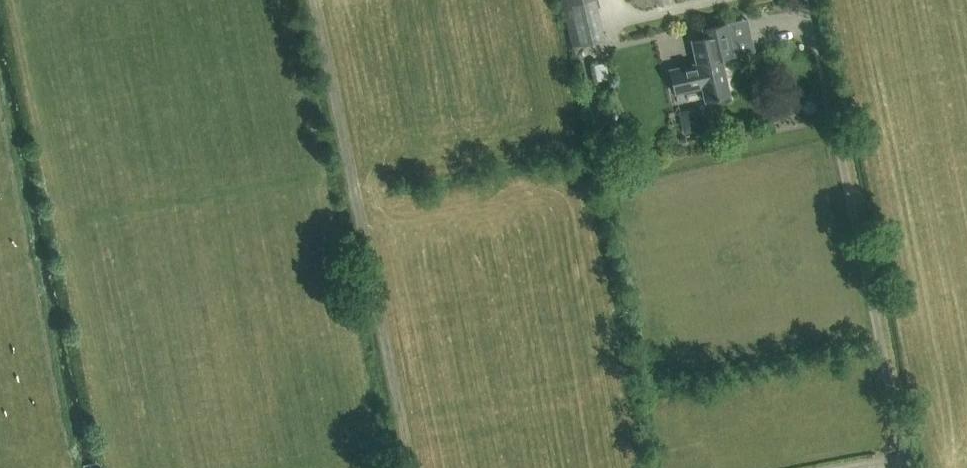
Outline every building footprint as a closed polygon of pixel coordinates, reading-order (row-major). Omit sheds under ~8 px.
[(595,0),(561,0),(572,47),(605,39),(595,0)] [(692,40),(695,52),(697,62),(697,63),(669,70),(675,94),(703,87),(706,101),(729,96),(721,59),(733,56),(726,24),(703,30),(704,37),(692,40)] [(678,108),(682,131),(705,128),(701,104),(678,108)]
